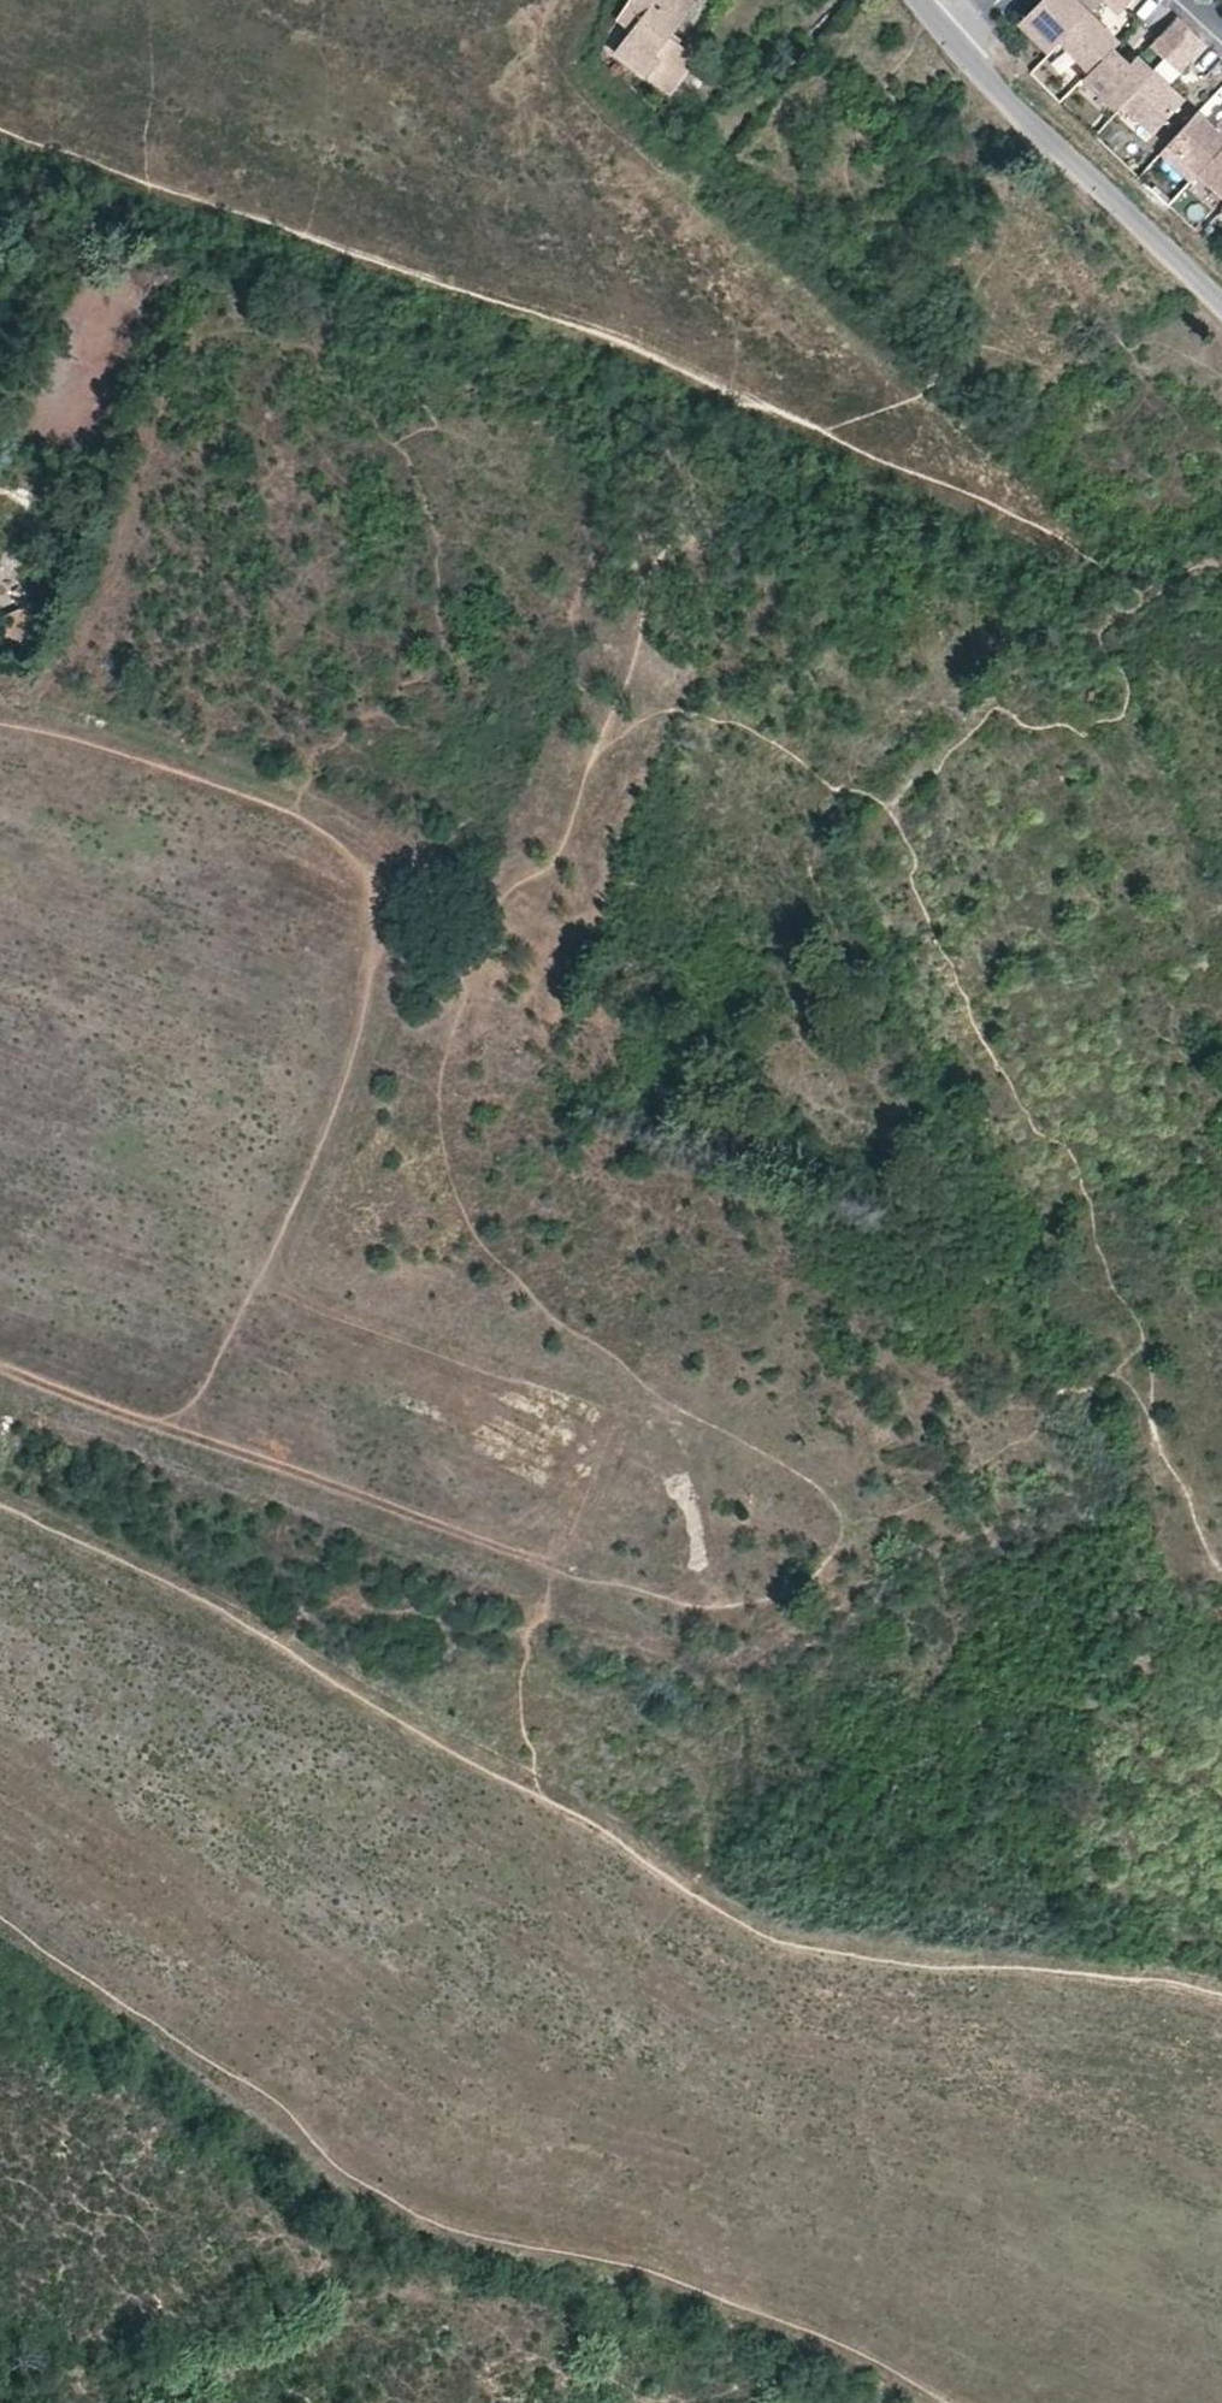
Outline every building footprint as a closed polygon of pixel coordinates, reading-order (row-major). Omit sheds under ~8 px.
[(697,1),(696,0),(629,0),(615,20),(631,32),(614,53),(674,99),(704,61),(671,35),(697,1)] [(1054,58),(1059,53),(1088,21),(1066,0),(1048,0),(1023,28),(1054,58)] [(1100,7),(1116,21),(1136,0),(1107,0),(1100,7)] [(1109,41),(1088,21),(1059,53),(1088,81),(1112,55),(1118,49),(1109,41)] [(1163,62),(1188,36),(1172,21),(1147,47),(1163,62)] [(1188,36),(1163,62),(1178,76),(1203,50),(1188,36)] [(1112,55),(1088,81),(1084,85),(1115,114),(1119,109),(1143,84),(1127,70),(1120,63),(1112,55)] [(1135,61),(1127,70),(1143,84),(1150,76),(1135,61)] [(1150,76),(1143,84),(1119,109),(1150,138),(1180,103),(1172,96),(1150,76)] [(1197,178),(1221,151),(1221,143),(1202,124),(1195,116),(1165,148),(1197,178)] [(1197,178),(1221,203),(1221,151),(1197,178)] [(33,603),(0,618),(12,645),(45,630),(33,603)]
